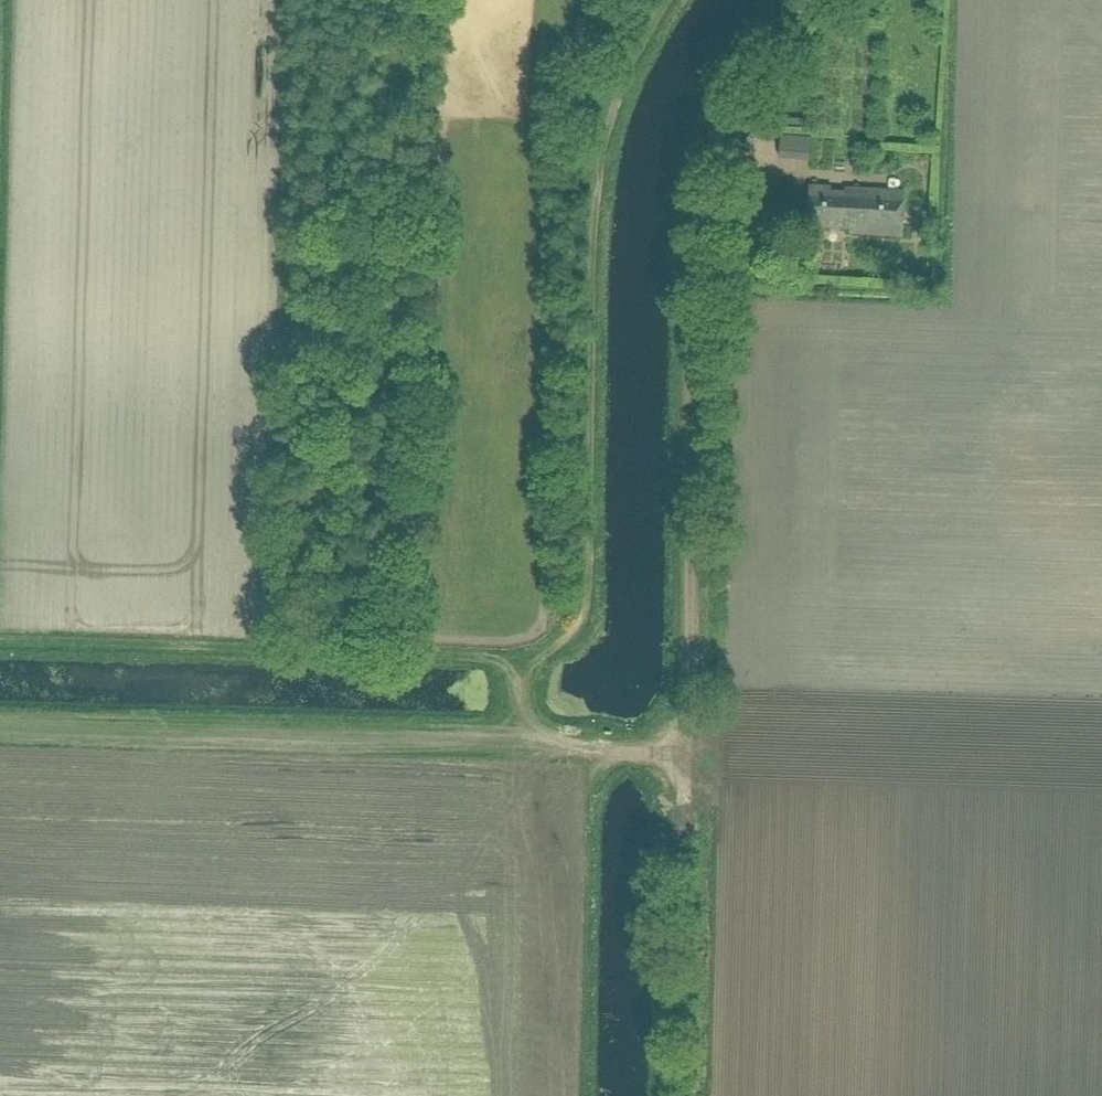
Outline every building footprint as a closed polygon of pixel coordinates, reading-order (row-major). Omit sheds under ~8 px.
[(832,187),(810,185),(807,225),(851,228),(851,233),(903,236),(905,191),(855,188),(855,193),(831,192),(832,187)]
